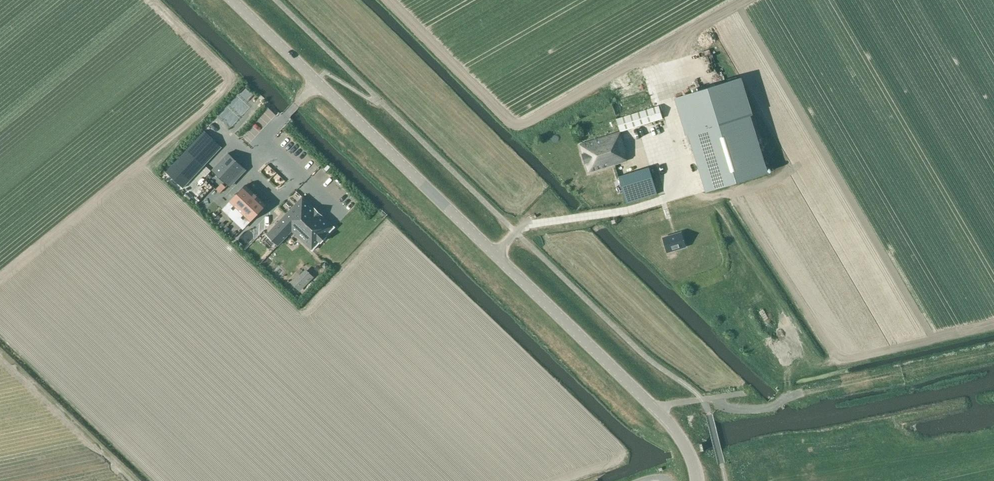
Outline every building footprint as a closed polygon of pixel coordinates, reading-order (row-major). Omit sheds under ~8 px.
[(740,80),(678,99),(706,191),(768,172),(740,80)] [(659,106),(616,119),(620,132),(663,118),(659,106)] [(166,172),(171,176),(183,187),(221,146),(205,131),(166,172)] [(586,172),(627,159),(619,132),(577,145),(586,172)] [(228,153),(212,170),(228,185),(244,168),(228,153)] [(627,204),(658,194),(649,166),(619,176),(627,204)] [(246,184),(230,201),(251,220),(266,204),(246,184)] [(340,188),(333,195),(337,199),(344,192),(340,188)] [(303,196),(267,234),(278,245),(292,231),(312,250),(321,241),(321,242),(327,236),(326,235),(334,227),(303,196)] [(281,215),(288,207),(285,204),(278,212),(281,215)] [(681,232),(663,238),(667,252),(686,246),(681,232)] [(306,269),(292,283),(299,290),(313,277),(306,269)]
